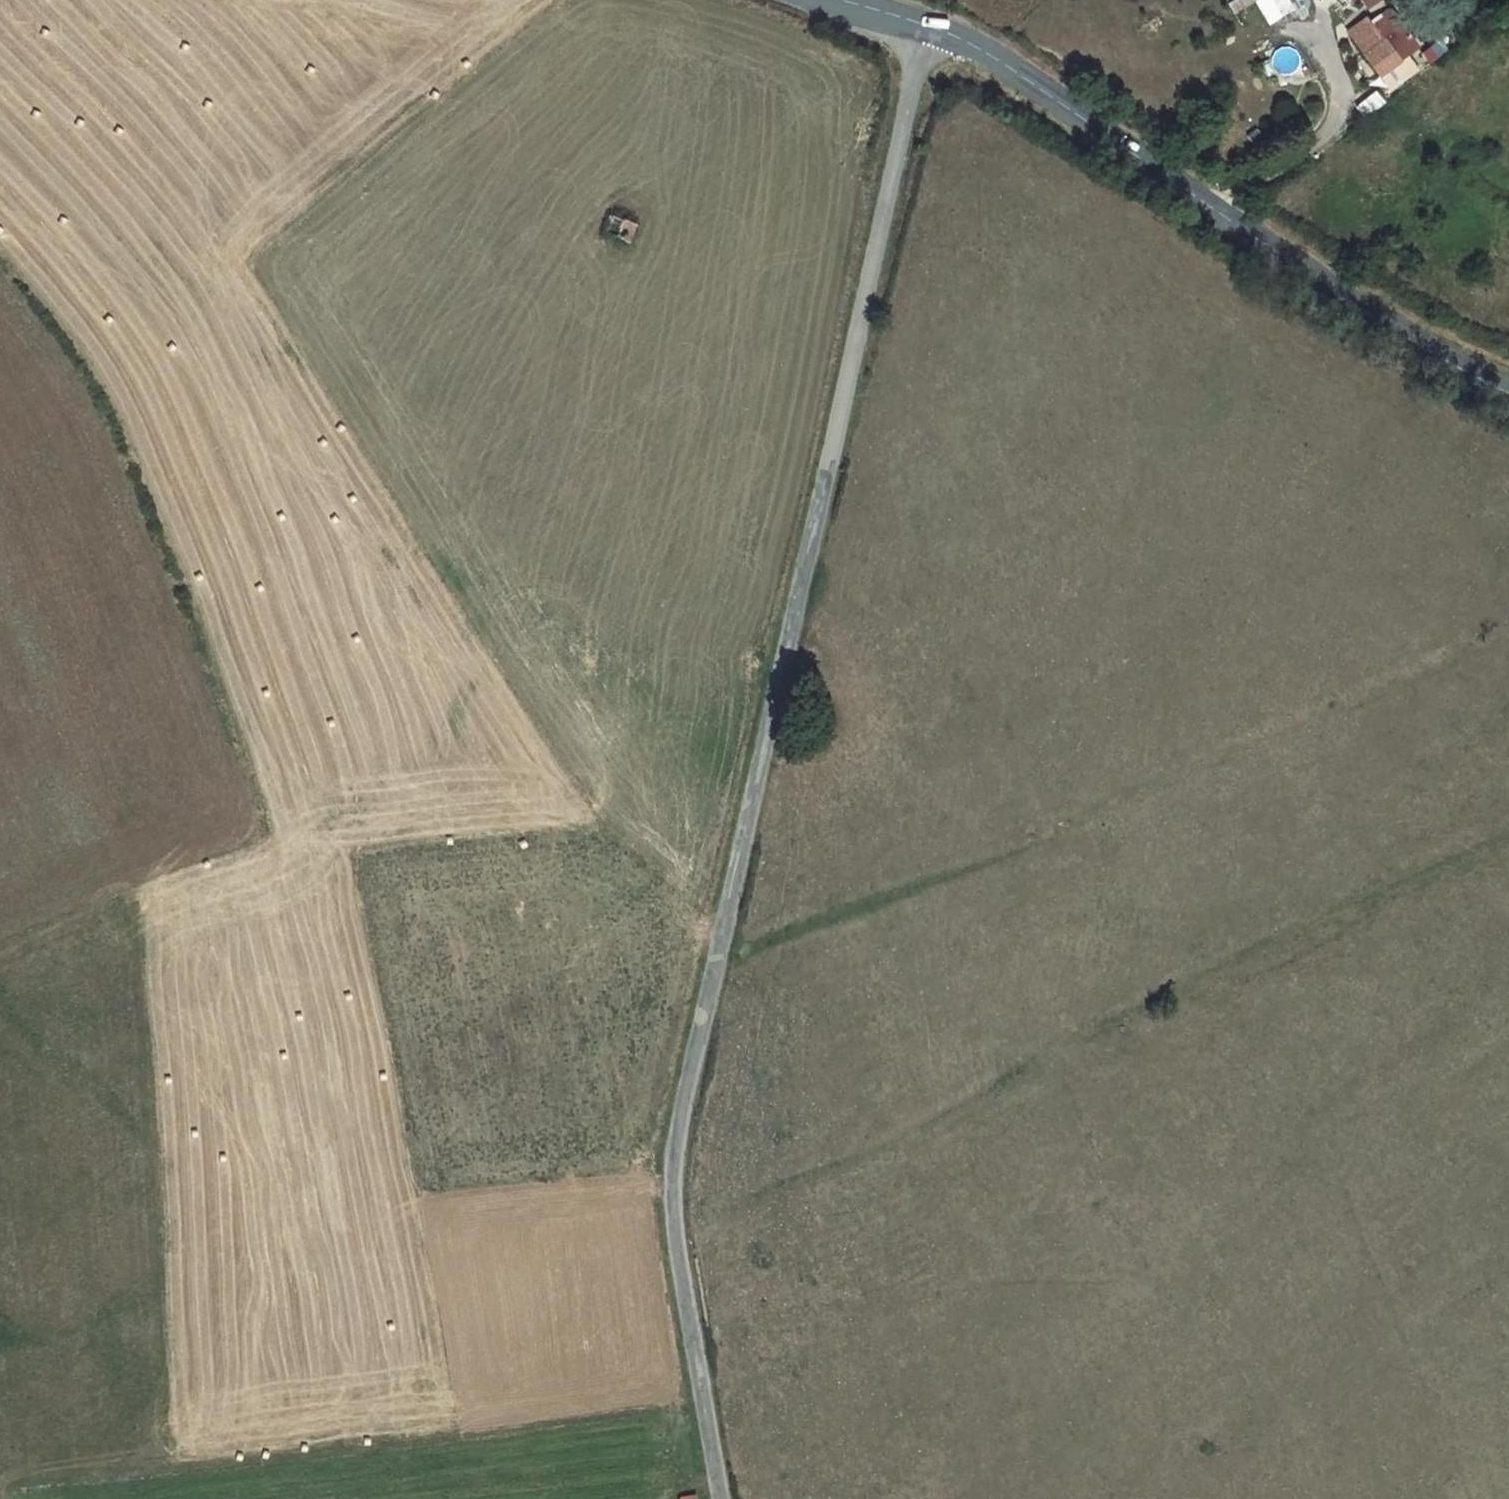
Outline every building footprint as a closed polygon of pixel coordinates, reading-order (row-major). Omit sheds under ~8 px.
[(1374,18),(1386,9),(1379,0),(1361,0),(1374,18)] [(1379,76),(1417,48),(1388,8),(1386,9),(1374,18),(1349,36),(1379,76)] [(592,209),(593,232),(615,231),(615,208),(592,209)]
